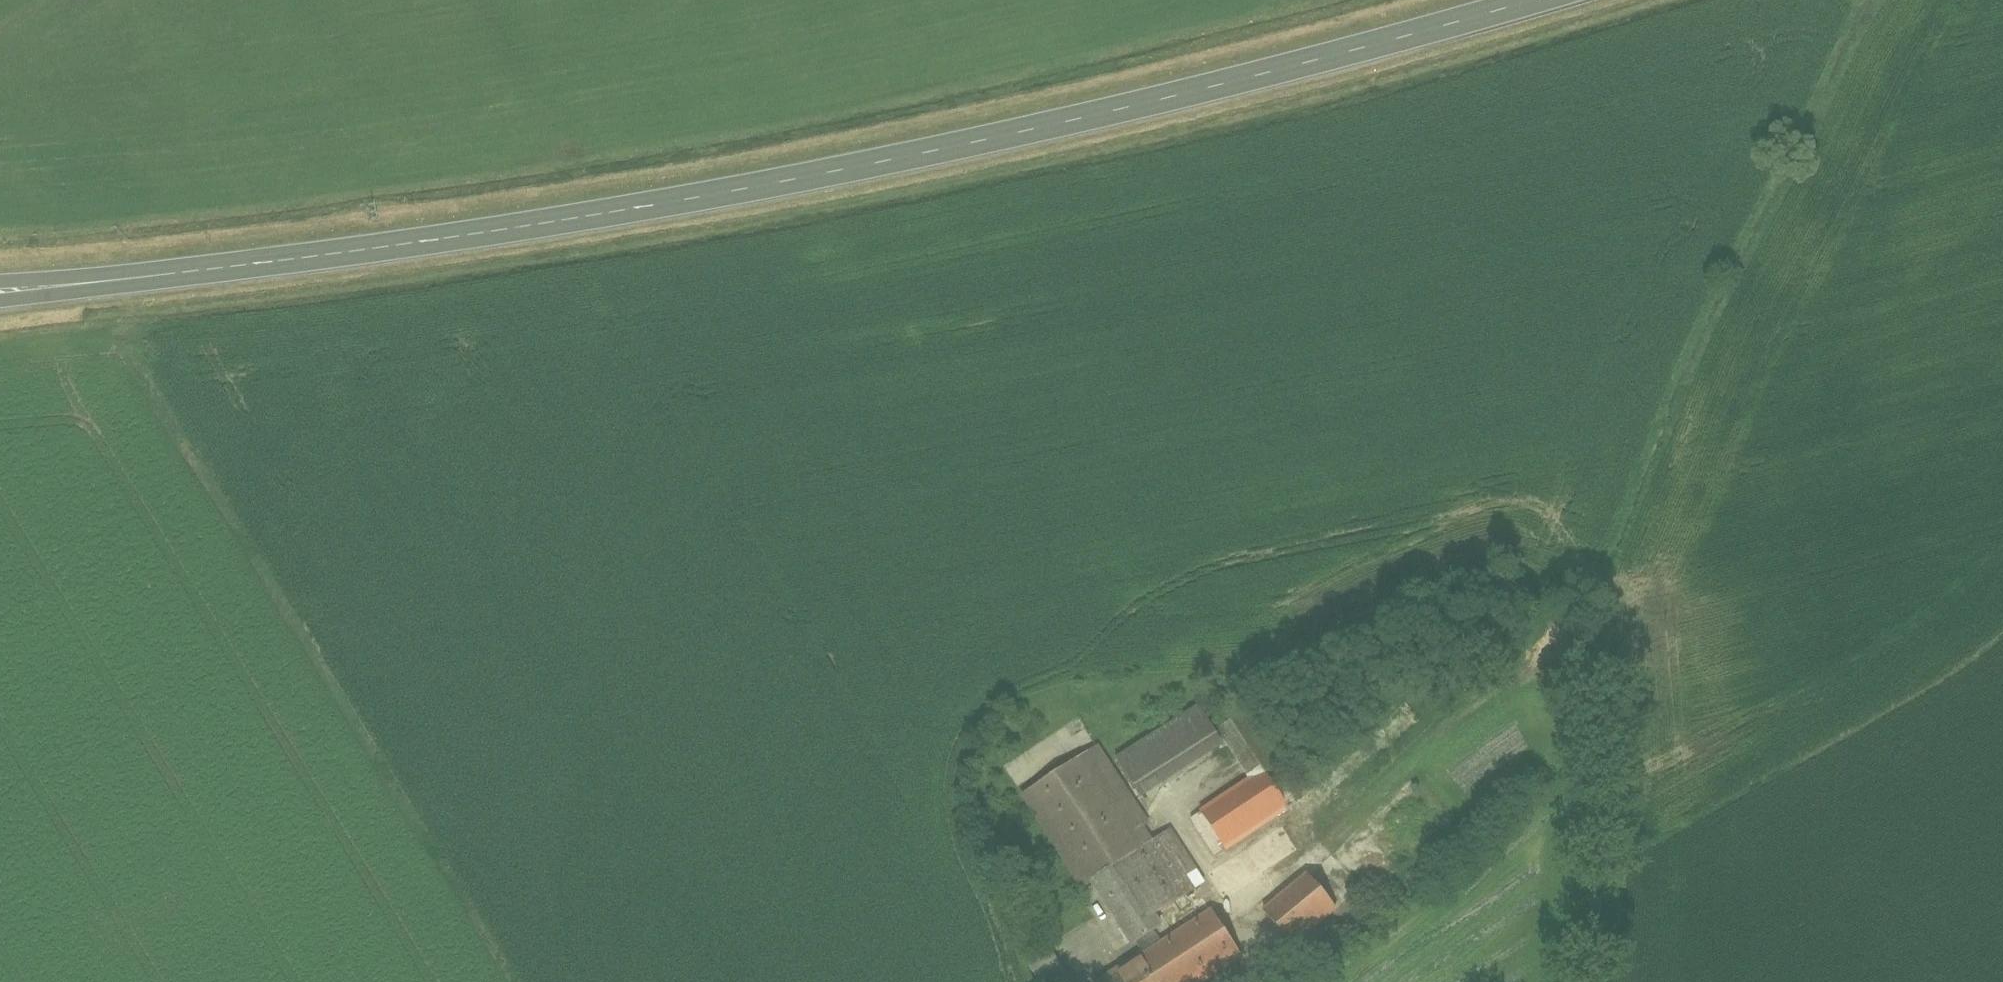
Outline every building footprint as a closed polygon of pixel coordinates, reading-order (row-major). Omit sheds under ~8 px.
[(1235,719),(1219,729),(1203,704),(1120,758),(1145,797),(1228,743),(1250,778),(1192,815),(1219,856),(1293,809),(1235,719)] [(1246,955),(1214,908),(1146,954),(1144,950),(1139,942),(1153,933),(1146,921),(1208,882),(1172,825),(1158,835),(1101,745),(1021,795),(1111,938),(1085,955),(1100,979),(1096,981),(1207,981),(1246,955)] [(1266,908),(1291,939),(1337,903),(1312,871),(1266,908)]
